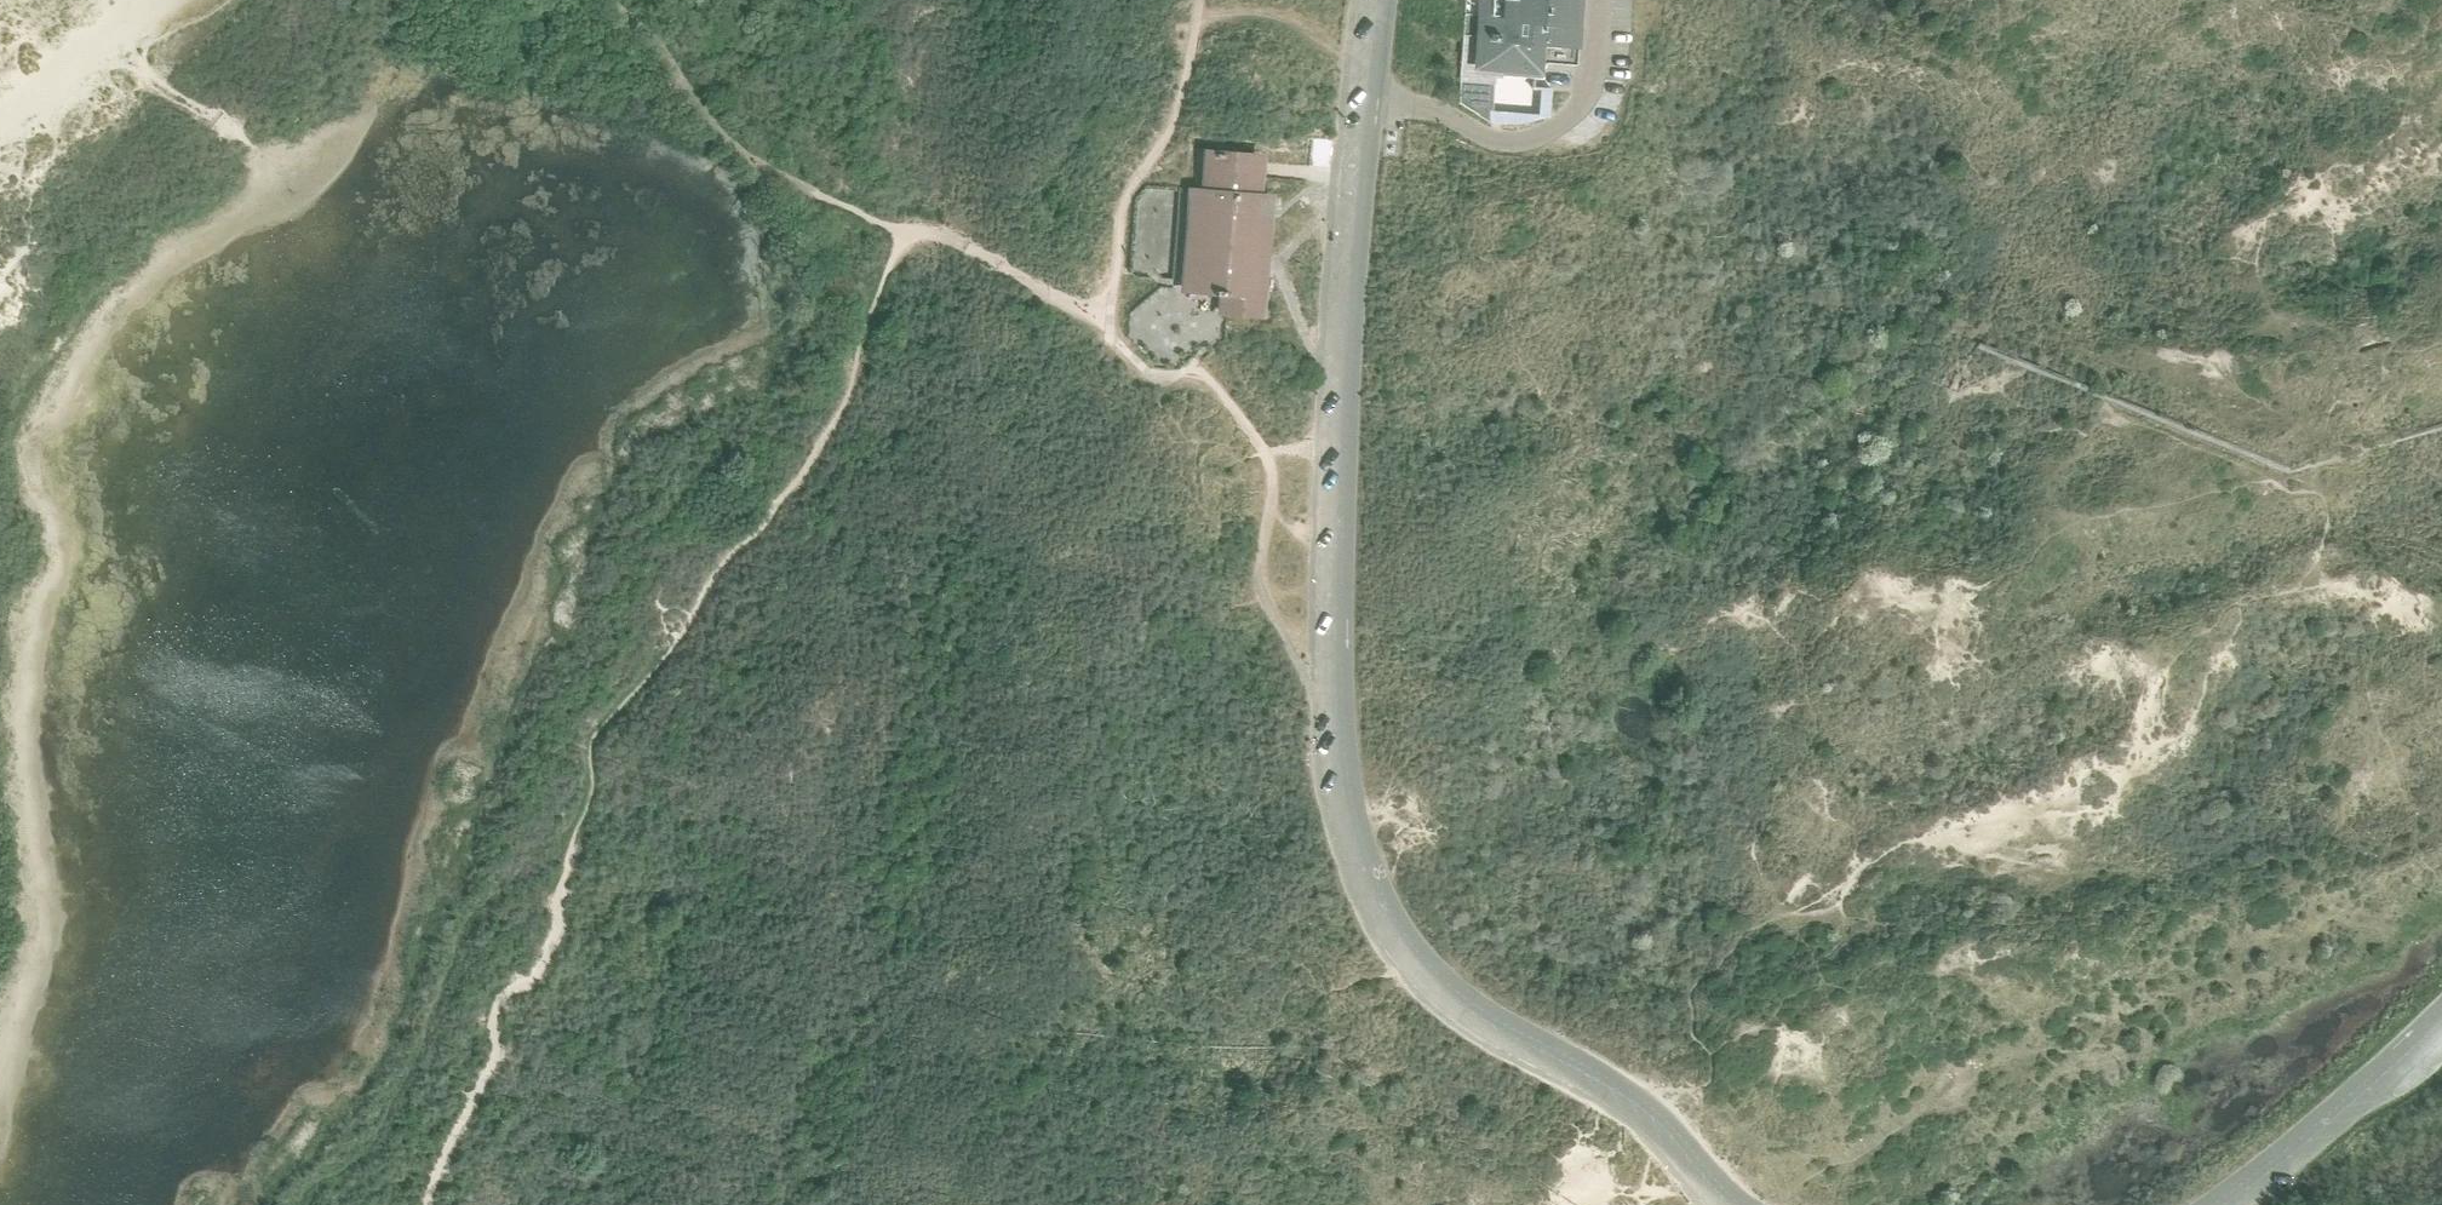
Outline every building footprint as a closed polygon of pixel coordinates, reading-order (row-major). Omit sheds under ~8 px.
[(1575,64),(1580,0),(1490,0),(1487,36),(1479,35),(1476,66),(1535,70),(1536,56),(1544,57),(1544,62),(1575,64)] [(1183,286),(1183,287),(1212,290),(1212,294),(1221,295),(1220,310),(1227,310),(1260,313),(1264,264),(1265,254),(1268,215),(1253,214),(1254,207),(1254,197),(1257,197),(1257,196),(1258,176),(1260,159),(1260,156),(1212,153),(1210,153),(1206,152),(1205,172),(1210,173),(1209,191),(1203,191),(1203,192),(1204,192),(1202,210),(1189,209),(1183,286)] [(2359,405),(2362,402),(2370,393),(2372,395),(2374,392),(2372,390),(2373,389),(2361,366),(2358,367),(2356,368),(2366,388),(2355,401),(2359,405)] [(2370,408),(2362,402),(2359,405),(2352,413),(2353,417),(2356,419),(2360,419),(2370,408)]
